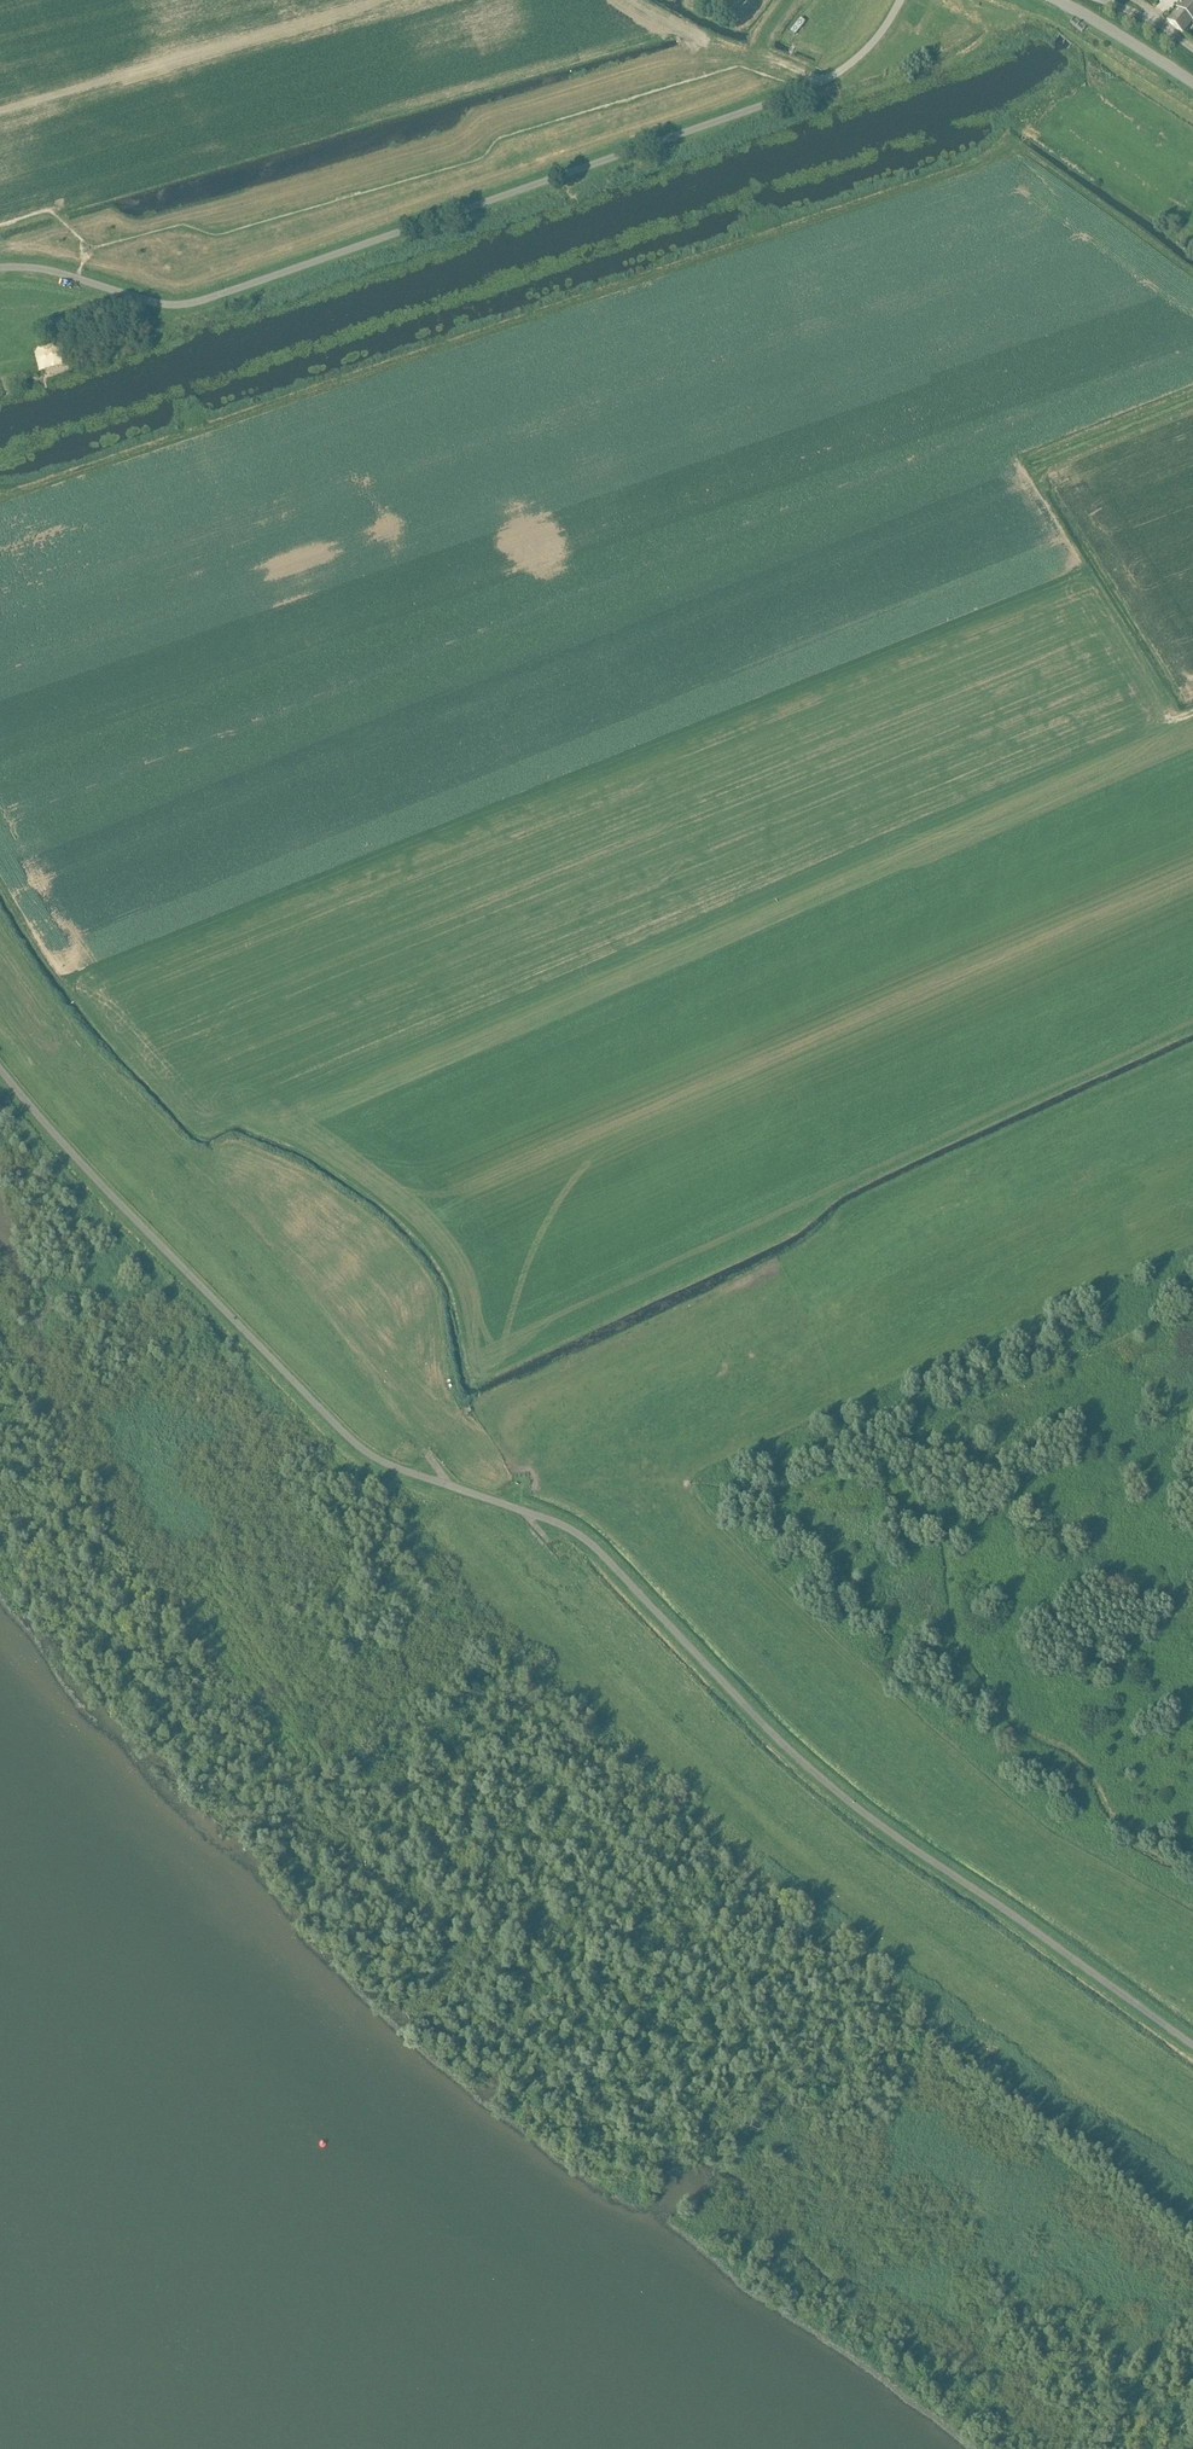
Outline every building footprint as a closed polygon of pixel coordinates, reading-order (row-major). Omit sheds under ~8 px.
[(1176,9),(1176,10),(1167,21),(1183,34),(1191,23),(1192,24),(1192,0),(1184,0),(1176,9)] [(801,19),(790,32),(795,36),(805,22),(801,19)]
